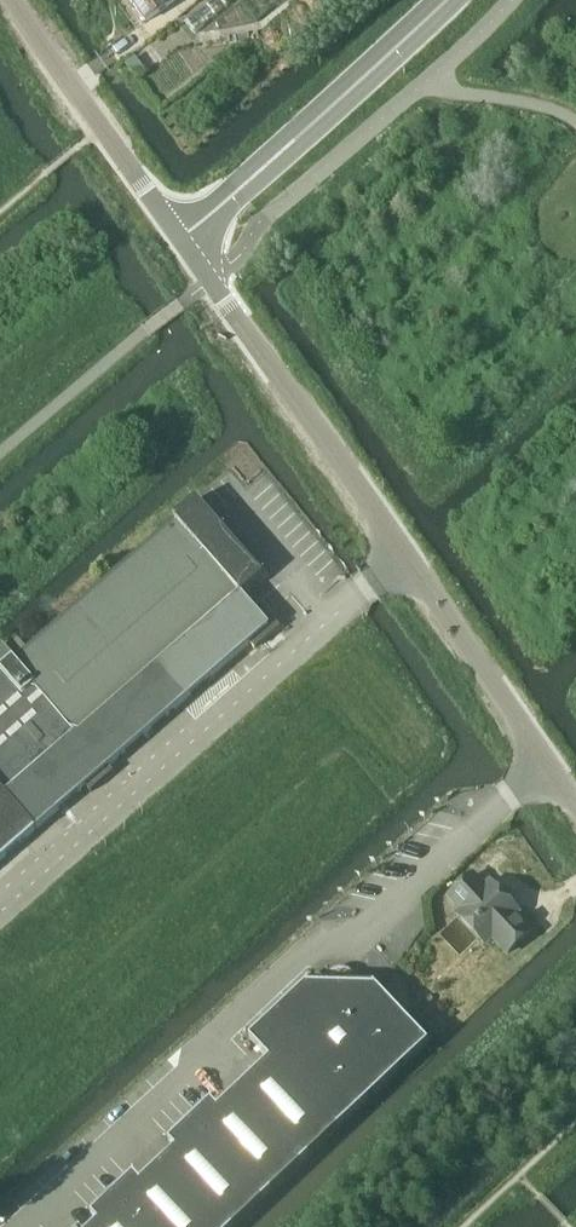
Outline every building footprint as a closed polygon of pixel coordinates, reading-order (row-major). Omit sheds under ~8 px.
[(177,0),(128,0),(145,23),(177,0)] [(0,651),(0,790),(35,831),(268,627),(241,596),(263,577),(195,500),(173,519),(175,521),(28,650),(16,637),(0,651)] [(35,831),(0,790),(0,861),(35,831),(36,832),(35,831)] [(507,955),(530,933),(515,917),(518,913),(490,884),(484,890),(472,877),(449,898),(462,911),(456,916),(484,946),(492,938),(507,955)] [(249,1040),(269,1061),(270,1060),(337,1131),(428,1044),(375,988),(374,989),(349,988),(349,978),(333,978),(333,988),(307,987),(306,986),(249,1040)] [(269,1062),(235,1094),(268,1129),(302,1164),(337,1131),(270,1060),(269,1061),(269,1062)] [(211,1104),(190,1124),(216,1151),(245,1182),(263,1201),(302,1164),(268,1129),(235,1094),(217,1111),(211,1104)] [(158,1167),(177,1188),(204,1216),(214,1226),(235,1226),(263,1201),(245,1182),(216,1151),(190,1124),(169,1144),(175,1151),(158,1167)] [(112,1197),(139,1224),(141,1226),(214,1226),(204,1216),(177,1188),(158,1167),(140,1184),(133,1177),(112,1197)] [(94,1226),(141,1226),(139,1224),(112,1197),(91,1217),(98,1224),(94,1226)]
